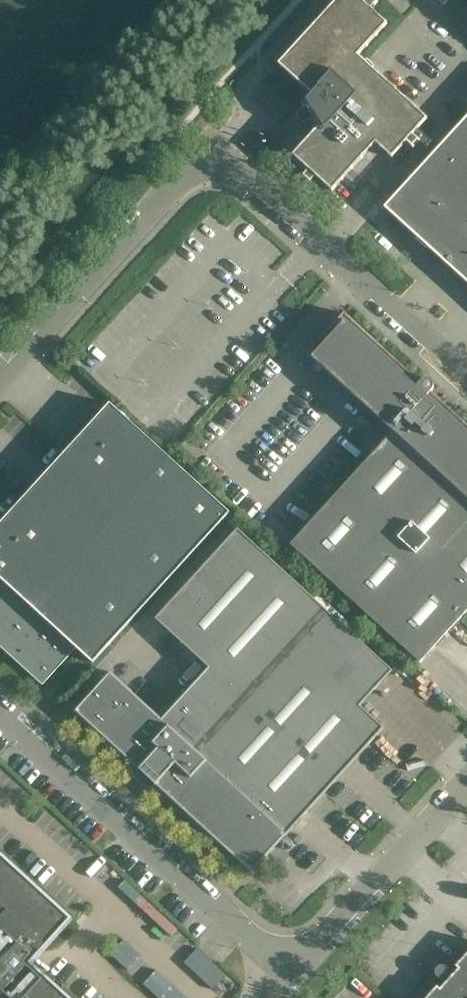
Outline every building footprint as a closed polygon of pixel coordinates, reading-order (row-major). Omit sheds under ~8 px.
[(332,191),(333,192),(377,144),(393,158),(407,141),(415,148),(421,142),(413,135),(428,118),(358,56),(386,24),(371,11),(378,3),(375,0),(369,0),(365,4),(360,0),(337,0),(279,65),(312,94),(303,104),(316,127),(291,155),(310,171),(303,179),(310,185),(317,177),(332,191)] [(386,207),(466,282),(466,119),(386,207)] [(345,313),(344,313),(312,349),(318,354),(314,358),(394,431),(291,545),(420,663),(466,611),(466,423),(451,409),(447,414),(426,395),(432,388),(434,384),(434,381),(432,379),(430,377),(428,377),(425,377),(422,378),(419,383),(345,313)] [(44,686),(78,649),(94,663),(229,513),(110,405),(0,525),(0,646),(44,686)] [(361,708),(395,672),(239,530),(158,622),(211,671),(165,723),(111,674),(75,712),(253,876),(386,730),(361,708)] [(32,964),(73,920),(0,853),(0,997),(69,997),(32,964)] [(199,946),(187,959),(215,987),(228,973),(199,946)] [(451,972),(445,966),(439,966),(435,970),(436,976),(438,978),(433,984),(437,988),(428,997),(466,997),(466,954),(451,972)]
